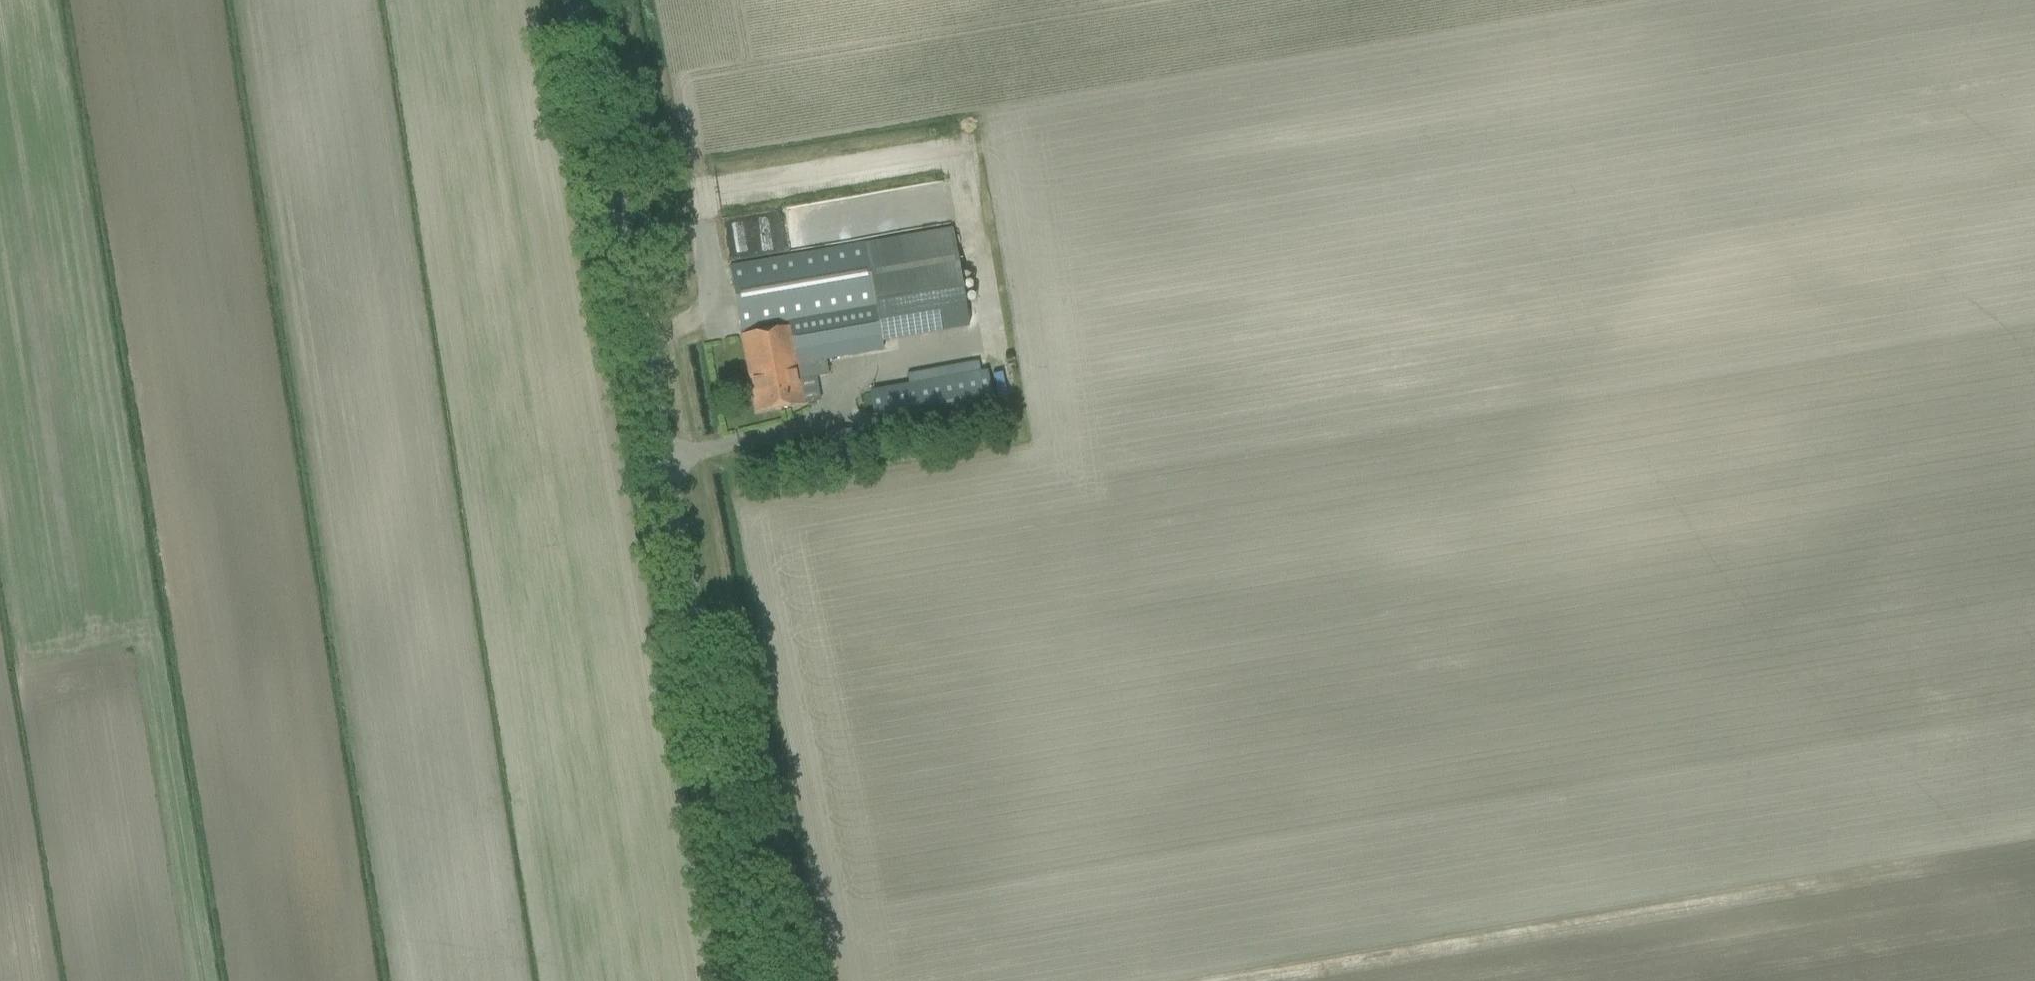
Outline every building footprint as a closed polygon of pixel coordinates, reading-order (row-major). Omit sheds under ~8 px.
[(730,267),(756,412),(805,403),(801,380),(829,375),(827,361),(884,350),(882,342),(968,327),(951,227),(730,267)] [(870,391),(877,431),(994,409),(987,369),(980,370),(978,360),(920,370),(921,375),(907,378),(909,384),(870,391)]
